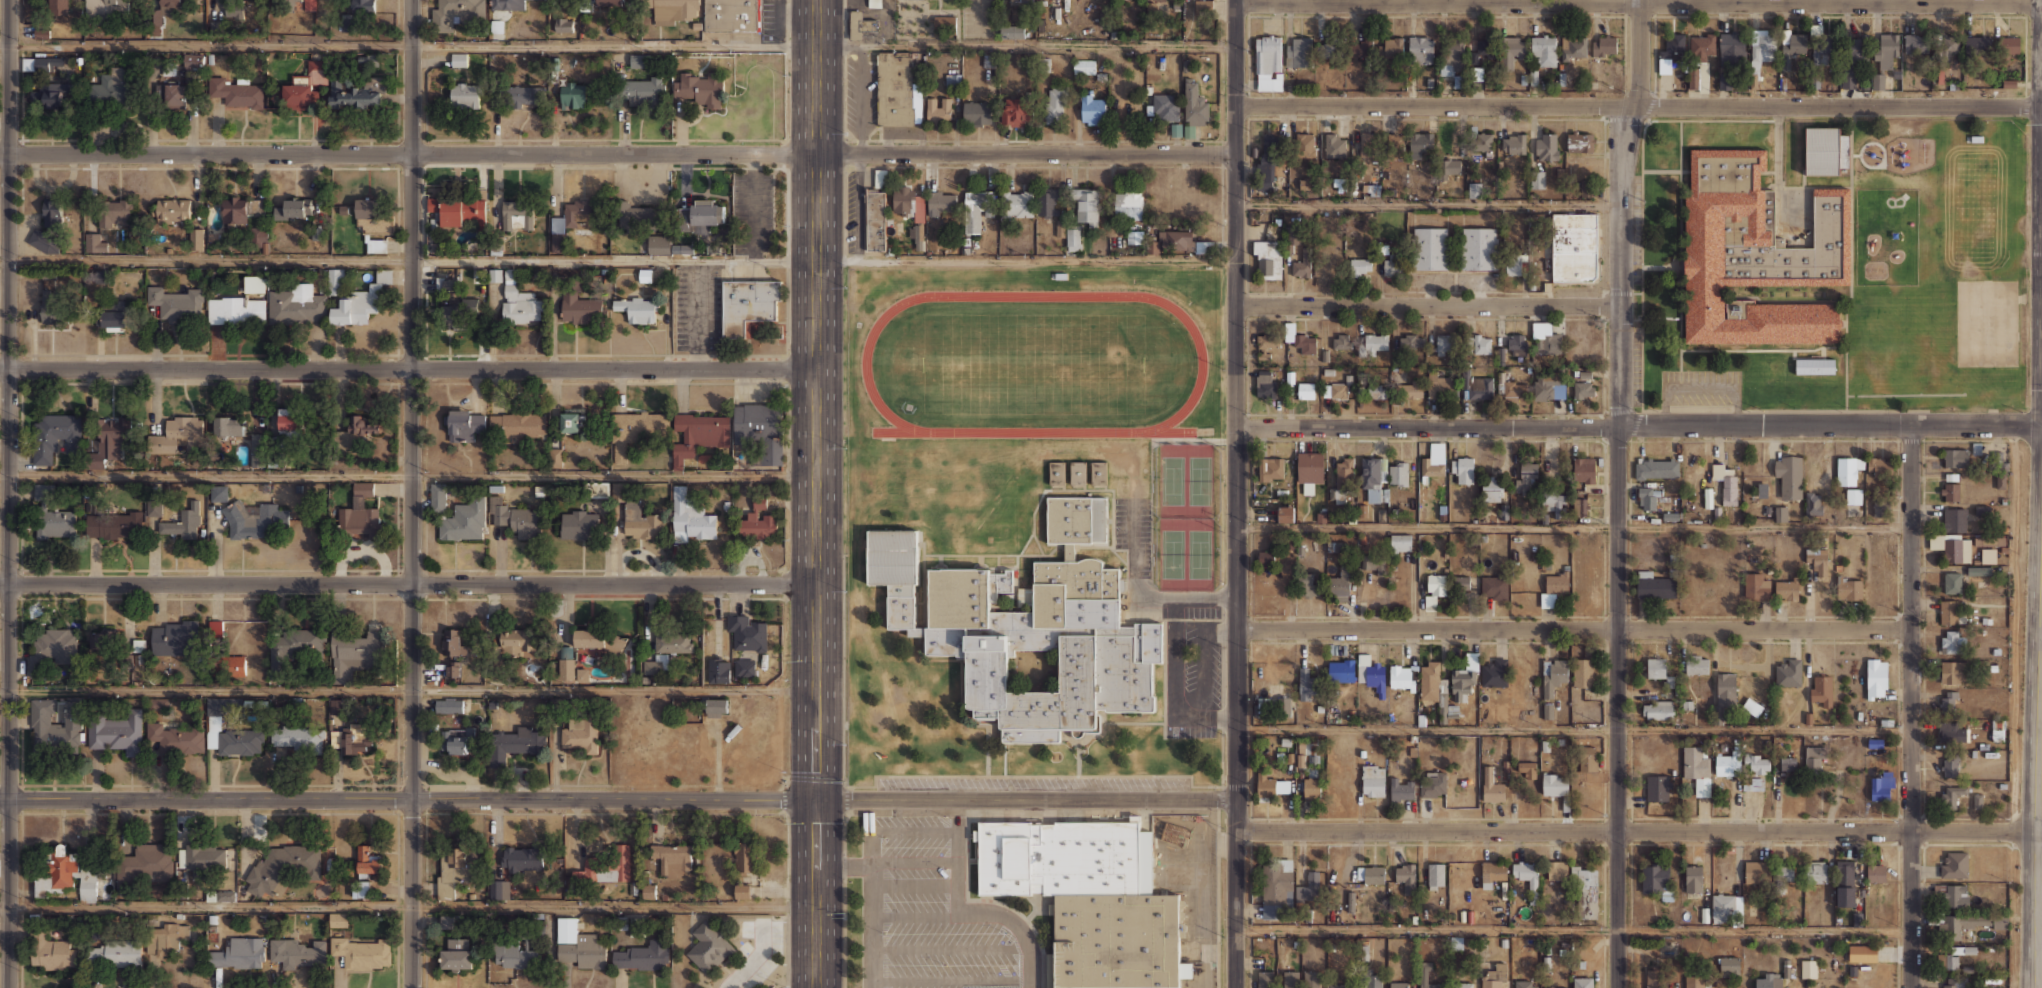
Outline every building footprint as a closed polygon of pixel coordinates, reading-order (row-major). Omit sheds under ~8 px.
[(48,14),(70,14),(70,0),(48,0),(48,14)] [(85,15),(127,14),(127,0),(85,0),(85,15)] [(184,0),(159,0),(159,15),(184,15),(184,0)] [(227,15),(240,15),(240,0),(227,0),(227,15)] [(282,9),(315,9),(315,0),(302,0),(282,0),(282,9)] [(375,0),(350,0),(350,11),(375,11),(375,0)] [(438,5),(431,5),(431,31),(452,31),(453,16),(482,16),(482,0),(438,0),(438,5)] [(490,9),(523,9),(523,0),(490,0),(490,9)] [(699,0),(651,0),(651,20),(699,20),(699,0)] [(704,31),(704,0),(760,0),(760,31),(704,31)] [(1202,0),(1196,0),(1195,13),(1212,13),(1212,0),(1202,0)] [(862,40),(850,40),(850,10),(862,10),(862,19),(876,19),(876,30),(862,30),(862,40)] [(956,34),(934,34),(934,16),(956,16),(956,34)] [(555,17),(555,32),(573,32),(574,18),(555,17)] [(504,32),(503,21),(492,21),(492,32),(504,32)] [(1760,61),(1776,61),(1776,29),(1751,30),(1752,72),(1761,72),(1760,61)] [(1745,32),(1719,33),(1720,67),(1746,66),(1745,32)] [(1807,32),(1782,33),(1783,71),(1791,71),(1790,56),(1807,56),(1807,32)] [(1934,33),(1934,59),(1957,60),(1958,34),(1934,33)] [(1856,88),(1856,64),(1869,64),(1869,34),(1859,34),(1859,38),(1850,38),(1850,53),(1843,53),(1843,89),(1856,88)] [(1899,34),(1880,34),(1880,48),(1874,48),(1874,60),(1880,60),(1880,69),(1893,69),(1893,57),(1899,57),(1899,34)] [(1659,58),(1684,59),(1685,35),(1666,35),(1666,50),(1659,50),(1659,58)] [(1690,35),(1690,60),(1707,60),(1707,55),(1715,55),(1715,35),(1690,35)] [(1905,53),(1930,53),(1929,35),(1904,35),(1905,53)] [(1556,67),(1557,37),(1532,36),(1531,56),(1538,56),(1538,66),(1556,67)] [(1966,56),(1992,55),(1991,36),(1965,37),(1966,56)] [(1282,91),(1282,75),(1272,75),(1272,71),(1281,71),(1281,37),(1256,37),(1257,91),(1282,91)] [(1312,38),(1288,37),(1288,66),(1311,67),(1312,38)] [(1320,43),(1318,56),(1339,58),(1341,38),(1331,37),(1330,45),(1320,43)] [(1373,37),(1364,37),(1364,41),(1351,41),(1350,57),(1372,58),(1373,37)] [(1403,37),(1384,38),(1384,45),(1378,45),(1379,58),(1404,58),(1403,37)] [(1409,63),(1433,64),(1434,38),(1409,37),(1409,63)] [(1587,37),(1561,37),(1562,61),(1570,61),(1570,58),(1587,57),(1587,37)] [(1812,64),(1835,65),(1836,37),(1812,37),(1812,64)] [(2020,37),(2000,37),(1999,53),(2019,54),(2020,37)] [(1499,38),(1500,69),(1514,69),(1514,58),(1526,58),(1526,38),(1499,38)] [(1617,39),(1593,38),(1592,57),(1607,57),(1607,54),(1616,54),(1617,39)] [(1494,58),(1494,39),(1477,39),(1477,54),(1485,54),(1486,58),(1494,58)] [(1440,75),(1452,75),(1452,70),(1464,71),(1464,41),(1450,41),(1450,60),(1441,60),(1440,75)] [(467,52),(450,52),(450,66),(467,66),(467,52)] [(914,125),(878,125),(878,52),(914,52),(914,125)] [(185,66),(196,66),(196,53),(185,53),(185,66)] [(645,53),(630,53),(630,67),(645,67),(645,53)] [(23,57),(23,70),(54,70),(54,63),(62,63),(62,57),(23,57)] [(282,107),(315,107),(316,84),(325,84),(325,59),(306,59),(306,74),(293,74),(293,84),(283,84),(282,107)] [(1095,60),(1074,60),(1074,74),(1096,73),(1095,60)] [(88,102),(129,103),(130,68),(109,67),(109,74),(99,74),(99,82),(88,82),(88,102)] [(1471,80),(1483,81),(1483,67),(1471,67),(1471,80)] [(1699,68),(1690,68),(1690,88),(1699,89),(1699,68)] [(695,97),(674,97),(674,81),(680,81),(680,72),(691,72),(691,76),(699,76),(699,78),(707,78),(707,71),(721,71),(721,78),(722,78),(722,100),(720,100),(720,107),(707,107),(707,103),(695,103),(695,97)] [(1884,90),(1885,74),(1872,73),(1872,90),(1884,90)] [(1719,74),(1719,90),(1732,90),(1732,74),(1719,74)] [(1454,88),(1466,88),(1466,75),(1454,75),(1454,88)] [(263,107),(263,86),(249,86),(249,78),(241,78),(241,84),(228,84),(228,76),(208,76),(208,97),(226,97),(226,107),(263,107)] [(387,76),(364,76),(364,85),(342,85),(342,77),(330,77),(330,105),(387,105),(387,76)] [(629,102),(663,102),(663,76),(620,76),(620,98),(629,98),(629,102)] [(1820,88),(1820,76),(1811,76),(1811,88),(1820,88)] [(37,81),(37,89),(30,89),(30,100),(40,100),(40,107),(62,107),(62,81),(37,81)] [(585,81),(559,81),(559,108),(585,108),(585,81)] [(479,107),(479,82),(449,82),(449,107),(479,107)] [(1198,82),(1186,82),(1185,124),(1207,125),(1208,96),(1198,96),(1198,82)] [(191,104),(191,83),(165,83),(165,104),(191,104)] [(505,85),(505,106),(543,106),(543,85),(505,85)] [(1046,123),(1064,124),(1066,87),(1048,87),(1046,123)] [(1180,94),(1153,94),(1153,121),(1180,121),(1180,94)] [(1082,124),(1106,124),(1106,99),(1093,99),(1093,95),(1081,95),(1082,124)] [(951,98),(942,98),(942,107),(937,107),(937,98),(926,98),(926,120),(951,120),(951,98)] [(1029,126),(1030,101),(1015,100),(1014,107),(1002,107),(1001,126),(1029,126)] [(992,103),(964,102),(963,124),(992,125),(992,103)] [(1839,167),(1839,175),(1805,175),(1805,127),(1839,127),(1839,134),(1849,134),(1849,167),(1839,167)] [(1378,133),(1360,132),(1359,156),(1377,157),(1378,133)] [(1314,158),(1315,134),(1298,133),(1297,157),(1314,158)] [(1325,133),(1324,157),(1346,157),(1346,139),(1338,139),(1338,134),(1325,133)] [(1434,150),(1434,133),(1409,133),(1409,159),(1422,159),(1422,150),(1434,150)] [(1493,134),(1470,133),(1469,150),(1493,151),(1493,134)] [(1558,134),(1542,133),(1542,141),(1537,141),(1537,160),(1558,160),(1558,134)] [(1595,133),(1568,133),(1568,152),(1595,152),(1595,133)] [(1402,159),(1402,134),(1389,134),(1389,159),(1402,159)] [(1276,135),(1262,135),(1262,190),(1277,190),(1276,135)] [(1527,136),(1502,135),(1502,153),(1526,154),(1527,136)] [(1685,343),(1685,191),(1690,191),(1690,149),(1766,149),(1766,170),(1760,170),(1760,190),(1774,190),(1774,238),(1784,238),(1784,247),(1813,247),(1813,188),(1849,188),(1849,285),(1724,285),(1724,299),(1754,299),(1754,303),(1839,303),(1839,343),(1685,343)] [(1461,160),(1434,160),(1435,180),(1448,179),(1448,174),(1461,174),(1461,160)] [(875,187),(875,169),(887,169),(887,187),(875,187)] [(1546,171),(1530,171),(1530,188),(1546,188),(1546,171)] [(1314,178),(1300,177),(1300,190),(1313,190),(1314,178)] [(1345,189),(1346,178),(1334,178),(1333,189),(1345,189)] [(1590,189),(1591,189),(1590,180),(1580,181),(1582,198),(1591,196),(1590,189)] [(1482,183),(1469,183),(1469,198),(1482,198),(1482,183)] [(1380,196),(1380,185),(1362,185),(1362,196),(1380,196)] [(866,201),(864,201),(864,188),(879,188),(879,192),(885,192),(885,250),(866,250),(866,201)] [(893,214),(915,215),(914,222),(923,222),(923,215),(915,215),(916,188),(894,188),(893,214)] [(1057,200),(1060,200),(1060,189),(1039,188),(1038,216),(1057,217),(1057,200)] [(1077,222),(1089,222),(1088,227),(1097,227),(1098,189),(1071,188),(1071,199),(1077,199),(1077,222)] [(928,191),(929,216),(939,216),(939,212),(957,211),(957,194),(944,195),(943,191),(928,191)] [(965,192),(966,234),(982,234),(982,217),(995,217),(995,191),(965,192)] [(1002,217),(1033,218),(1034,193),(1003,192),(1002,217)] [(1142,192),(1114,192),(1115,219),(1143,219),(1142,192)] [(221,196),(221,223),(248,223),(248,215),(265,215),(265,196),(221,196)] [(273,219),(312,219),(312,197),(284,197),(284,208),(273,208),(273,219)] [(43,226),(62,226),(62,198),(43,198),(43,226)] [(189,223),(189,198),(156,198),(156,223),(189,223)] [(485,198),(427,198),(427,211),(438,211),(438,225),(485,225),(485,198)] [(393,233),(393,214),(381,214),(381,199),(357,199),(357,233),(393,233)] [(595,199),(563,199),(563,216),(551,216),(551,231),(595,230),(595,199)] [(711,234),(692,234),(692,230),(679,230),(679,207),(690,207),(690,204),(694,204),(694,199),(713,199),(713,204),(717,204),(717,205),(723,205),(723,223),(717,223),(717,224),(711,224),(711,234)] [(533,229),(533,200),(501,200),(502,230),(533,229)] [(132,201),(98,201),(98,226),(132,226),(132,201)] [(619,204),(619,228),(665,228),(665,204),(619,204)] [(1597,214),(1552,214),(1554,282),(1598,281),(1597,214)] [(268,247),(268,226),(247,226),(247,247),(268,247)] [(1284,226),(1284,244),(1302,245),(1302,226),(1284,226)] [(189,249),(203,249),(203,228),(189,228),(189,249)] [(1081,228),(1067,229),(1067,252),(1081,252),(1081,228)] [(1448,228),(1414,228),(1415,270),(1448,269),(1448,228)] [(1497,270),(1497,228),(1462,228),(1461,270),(1497,270)] [(1127,244),(1143,244),(1144,231),(1127,231),(1127,244)] [(1159,231),(1159,243),(1155,243),(1155,253),(1176,253),(1175,252),(1207,251),(1206,241),(1192,241),(1192,231),(1159,231)] [(29,251),(58,251),(58,232),(29,232),(29,251)] [(84,251),(106,251),(106,232),(84,232),(84,251)] [(671,254),(671,234),(647,234),(647,254),(671,254)] [(388,251),(388,238),(367,238),(367,251),(388,251)] [(1281,241),(1253,241),(1253,255),(1258,255),(1259,280),(1282,279),(1281,241)] [(693,254),(681,254),(681,244),(693,244),(693,254)] [(1311,276),(1310,247),(1302,247),(1302,261),(1291,261),(1292,277),(1311,276)] [(1337,250),(1319,251),(1320,276),(1337,275),(1337,250)] [(1522,275),(1521,253),(1505,253),(1506,275),(1522,275)] [(1386,275),(1401,275),(1401,254),(1385,254),(1386,275)] [(1371,259),(1350,259),(1350,277),(1361,277),(1361,272),(1372,271),(1371,259)] [(327,268),(328,286),(343,285),(342,268),(327,268)] [(331,323),(368,323),(368,313),(380,313),(380,282),(391,282),(391,269),(374,269),(374,291),(340,291),(340,304),(331,304),(331,323)] [(502,323),(535,323),(535,314),(543,314),(543,294),(516,294),(516,269),(503,269),(502,323)] [(208,323),(265,323),(265,275),(245,275),(245,296),(208,296),(208,323)] [(457,289),(457,278),(436,277),(436,289),(457,289)] [(752,338),(722,338),(722,280),(782,280),(782,300),(778,300),(778,325),(752,325),(752,338)] [(327,323),(326,292),(314,292),(314,282),(290,282),(290,291),(269,291),(269,323),(327,323)] [(203,286),(147,285),(147,304),(158,304),(157,322),(202,322),(203,286)] [(581,291),(561,290),(560,322),(601,322),(601,299),(581,299),(581,291)] [(655,296),(613,296),(613,311),(624,311),(624,323),(655,323),(655,296)] [(102,330),(128,330),(128,299),(102,299),(102,330)] [(63,300),(41,300),(41,324),(63,324),(63,300)] [(472,304),(439,304),(439,324),(472,324),(472,304)] [(1561,334),(1551,334),(1551,322),(1534,322),(1534,354),(1562,354),(1561,334)] [(1285,341),(1294,341),(1294,347),(1301,347),(1302,354),(1316,353),(1316,335),(1295,335),(1295,323),(1285,323),(1285,341)] [(1260,334),(1259,356),(1269,356),(1269,348),(1279,348),(1279,335),(1260,334)] [(1350,334),(1333,334),(1333,349),(1351,349),(1350,334)] [(1455,334),(1436,334),(1437,351),(1455,351),(1455,334)] [(1388,335),(1365,335),(1364,356),(1375,356),(1375,349),(1388,349),(1388,335)] [(1425,336),(1398,335),(1398,351),(1416,351),(1417,346),(1425,346),(1425,336)] [(1508,335),(1508,349),(1516,349),(1516,355),(1527,355),(1526,335),(1508,335)] [(1473,353),(1491,354),(1491,337),(1474,336),(1473,353)] [(1835,359),(1795,359),(1795,374),(1835,374),(1835,359)] [(1428,399),(1452,400),(1453,377),(1437,376),(1438,371),(1429,370),(1428,399)] [(1257,398),(1276,398),(1276,381),(1271,381),(1271,371),(1257,371),(1257,398)] [(1566,399),(1565,371),(1543,371),(1543,381),(1534,381),(1534,400),(1566,399)] [(1493,377),(1466,377),(1466,399),(1493,399),(1493,377)] [(1422,379),(1412,380),(1412,384),(1397,385),(1398,399),(1423,398),(1422,379)] [(1527,400),(1527,382),(1505,382),(1505,400),(1527,400)] [(1594,397),(1594,383),(1574,382),(1574,397),(1594,397)] [(1315,399),(1315,383),(1299,383),(1299,399),(1315,399)] [(1348,385),(1324,384),(1324,398),(1347,398),(1348,385)] [(1386,399),(1386,385),(1368,385),(1368,398),(1386,399)] [(1357,386),(1358,398),(1368,398),(1367,386),(1357,386)] [(783,464),(783,404),(733,403),(733,444),(756,444),(756,464),(783,464)] [(279,440),(301,440),(301,407),(279,407),(279,440)] [(485,409),(447,409),(447,441),(475,441),(475,430),(485,430),(485,409)] [(546,436),(546,411),(490,411),(490,436),(546,436)] [(562,432),(580,432),(580,411),(562,411),(562,432)] [(613,463),(625,463),(625,436),(668,435),(668,411),(612,412),(613,463)] [(81,413),(34,413),(34,465),(55,465),(55,444),(66,444),(66,453),(81,453),(81,413)] [(729,445),(730,413),(673,413),(673,432),(682,432),(682,443),(672,443),(672,469),(682,469),(682,459),(693,459),(694,445),(729,445)] [(201,415),(166,415),(166,434),(147,434),(147,453),(180,453),(180,445),(201,445),(201,415)] [(215,415),(215,437),(244,437),(244,415),(215,415)] [(348,434),(378,434),(378,415),(348,415),(348,434)] [(125,416),(97,417),(97,451),(87,451),(88,462),(126,462),(125,416)] [(263,433),(251,433),(251,466),(263,466),(263,433)] [(1981,442),(1972,443),(1972,455),(1982,455),(1981,442)] [(1446,443),(1431,443),(1430,458),(1422,457),(1422,475),(1445,476),(1446,443)] [(561,463),(561,448),(551,448),(551,463),(561,463)] [(1944,467),(1969,467),(1968,449),(1944,450),(1944,467)] [(1323,483),(1324,452),(1298,452),(1298,483),(1303,483),(1303,495),(1314,495),(1314,483),(1323,483)] [(1346,478),(1354,478),(1354,457),(1343,457),(1343,463),(1336,462),(1336,488),(1329,488),(1329,502),(1345,502),(1346,478)] [(1595,483),(1596,458),(1573,457),(1573,482),(1595,483)] [(1802,457),(1774,458),(1774,477),(1780,477),(1781,500),(1802,499),(1802,457)] [(1284,458),(1258,458),(1259,480),(1284,479),(1284,458)] [(1361,458),(1362,489),(1368,489),(1368,503),(1389,502),(1389,485),(1387,485),(1387,458),(1361,458)] [(1473,484),(1473,458),(1451,458),(1451,473),(1457,473),(1457,484),(1473,484)] [(1857,486),(1857,469),(1864,469),(1865,458),(1837,458),(1837,486),(1857,486)] [(1873,471),(1873,477),(1892,476),(1891,458),(1867,459),(1867,471),(1873,471)] [(1636,460),(1635,477),(1678,478),(1678,460),(1636,460)] [(1065,484),(1049,484),(1049,462),(1065,462),(1065,484)] [(1086,484),(1070,484),(1070,462),(1086,462),(1086,484)] [(1106,484),(1091,484),(1091,462),(1106,462),(1106,484)] [(1409,463),(1389,463),(1389,484),(1408,485),(1409,463)] [(1538,478),(1538,463),(1520,463),(1520,479),(1515,479),(1514,494),(1531,494),(1531,477),(1538,478)] [(1722,480),(1722,505),(1736,505),(1737,469),(1724,469),(1724,464),(1712,464),(1712,480),(1722,480)] [(1996,489),(2006,489),(2006,475),(1997,475),(1996,489)] [(338,535),(380,535),(380,506),(366,506),(367,496),(375,496),(375,482),(353,481),(352,506),(338,506),(338,535)] [(609,497),(608,481),(591,483),(592,498),(609,497)] [(1482,502),(1502,502),(1503,481),(1482,481),(1482,502)] [(446,482),(430,482),(430,512),(446,512),(446,482)] [(54,483),(34,483),(34,499),(54,499),(54,483)] [(613,498),(623,498),(623,483),(613,483),(613,498)] [(1960,501),(1959,483),(1943,483),(1943,501),(1960,501)] [(210,484),(210,500),(227,500),(227,484),(210,484)] [(672,540),(716,541),(716,514),(704,514),(705,504),(692,504),(692,493),(685,493),(685,484),(673,484),(672,540)] [(1640,510),(1656,510),(1656,496),(1660,496),(1660,488),(1640,487),(1640,510)] [(1862,489),(1846,489),(1846,504),(1862,504),(1862,489)] [(1805,515),(1821,515),(1822,493),(1805,493),(1805,515)] [(1555,518),(1563,519),(1564,503),(1566,503),(1566,495),(1546,494),(1545,510),(1555,510),(1555,518)] [(484,495),(465,496),(466,505),(451,505),(451,517),(438,518),(439,539),(485,538),(484,495)] [(517,537),(539,538),(540,506),(501,505),(501,495),(490,495),(489,527),(517,528),(517,537)] [(1151,695),(1153,695),(1153,712),(1104,712),(1104,709),(1095,709),(1095,729),(1059,729),(1059,742),(1001,742),(1001,729),(998,729),(998,718),(973,718),(973,710),(964,710),(964,655),(924,655),(924,636),(906,636),(906,628),(887,628),(887,584),(867,584),(867,530),(916,530),(916,584),(913,584),(913,627),(927,627),(927,570),(989,570),(989,612),(1033,612),(1033,607),(1018,607),(1018,588),(1033,588),(1033,561),(1064,561),(1064,543),(1046,543),(1046,497),(1091,497),(1091,498),(1106,498),(1106,542),(1091,542),(1091,543),(1074,543),(1074,561),(1101,561),(1101,568),(1118,568),(1118,626),(1151,626),(1151,695)] [(777,538),(777,513),(765,513),(765,498),(754,499),(754,510),(747,510),(747,518),(739,518),(739,538),(777,538)] [(1588,517),(1589,499),(1574,498),(1574,516),(1588,517)] [(199,537),(200,499),(190,499),(190,508),(179,508),(179,519),(163,518),(163,499),(147,499),(147,519),(158,519),(157,536),(199,537)] [(228,538),(276,535),(275,524),(289,523),(288,511),(278,512),(277,502),(258,503),(259,513),(245,514),(244,502),(225,503),(228,538)] [(624,538),(662,538),(662,515),(642,515),(642,504),(624,504),(624,538)] [(1295,522),(1295,506),(1279,507),(1279,523),(1295,522)] [(1788,522),(1788,507),(1776,506),(1775,522),(1788,522)] [(1967,509),(1944,508),(1944,532),(1966,533),(1967,509)] [(76,536),(76,509),(39,509),(39,536),(76,536)] [(561,538),(597,538),(597,509),(561,509),(561,538)] [(143,512),(86,512),(86,537),(143,537),(143,512)] [(1411,535),(1391,535),(1391,557),(1398,557),(1398,551),(1411,551),(1411,535)] [(1945,562),(1970,563),(1971,539),(1956,539),(1956,535),(1929,535),(1929,549),(1945,549),(1945,562)] [(1827,549),(1806,548),(1805,562),(1813,563),(1813,571),(1821,571),(1821,575),(1827,575),(1827,549)] [(1259,552),(1259,564),(1273,564),(1273,551),(1259,552)] [(1362,569),(1377,569),(1376,575),(1385,575),(1385,556),(1362,555),(1362,569)] [(1330,599),(1351,600),(1352,563),(1340,562),(1340,577),(1330,577),(1330,599)] [(1967,575),(1989,575),(1989,567),(1967,566),(1967,575)] [(996,601),(983,601),(983,573),(1005,573),(1005,569),(1012,569),(1012,592),(996,592),(996,601)] [(1653,571),(1637,571),(1637,598),(1677,598),(1677,577),(1652,577),(1653,571)] [(1508,600),(1508,572),(1498,572),(1498,577),(1481,577),(1481,596),(1494,596),(1494,600),(1508,600)] [(1313,573),(1299,573),(1299,596),(1318,596),(1318,584),(1313,584),(1313,573)] [(1962,594),(1962,573),(1944,573),(1944,594),(1962,594)] [(1546,574),(1546,593),(1541,593),(1540,607),(1556,607),(1556,595),(1569,595),(1569,574),(1546,574)] [(1446,575),(1429,575),(1429,596),(1446,596),(1446,575)] [(1770,600),(1771,575),(1745,575),(1744,599),(1770,600)] [(1470,577),(1455,576),(1454,588),(1469,589),(1470,577)] [(1775,599),(1798,599),(1798,579),(1775,580),(1775,599)] [(1863,600),(1862,579),(1837,579),(1837,600),(1863,600)] [(1959,601),(1941,601),(1940,624),(1959,624),(1959,601)] [(727,615),(749,615),(749,624),(750,624),(750,621),(767,621),(767,652),(756,652),(756,649),(733,649),(733,630),(727,630),(727,615)] [(151,626),(151,655),(196,656),(196,639),(198,639),(199,619),(183,619),(183,623),(166,623),(166,626),(151,626)] [(222,620),(208,620),(208,642),(222,642),(222,620)] [(89,631),(100,632),(101,628),(120,629),(119,650),(89,649),(89,631)] [(269,679),(285,679),(285,657),(310,657),(310,667),(322,667),(322,642),(326,642),(326,628),(281,628),(281,635),(269,635),(269,679)] [(442,628),(460,629),(460,644),(467,644),(467,655),(445,655),(445,649),(442,649),(442,628)] [(47,629),(47,632),(36,632),(36,640),(34,640),(33,653),(30,654),(29,677),(46,677),(47,661),(75,662),(76,630),(47,629)] [(501,629),(501,655),(536,655),(537,629),(501,629)] [(575,629),(574,646),(605,647),(619,654),(627,639),(611,630),(606,637),(605,629),(575,629)] [(656,630),(668,630),(668,632),(690,632),(690,642),(693,642),(693,652),(655,652),(656,630)] [(1965,653),(1965,637),(1958,637),(1958,631),(1939,631),(1940,653),(1965,653)] [(331,633),(330,657),(332,657),(332,682),(353,682),(353,670),(366,670),(366,673),(380,673),(380,634),(368,634),(368,638),(344,637),(344,633),(331,633)] [(1466,669),(1452,669),(1452,702),(1467,702),(1467,694),(1472,694),(1472,684),(1478,684),(1478,652),(1466,652),(1466,669)] [(669,654),(656,653),(656,661),(644,661),(644,673),(668,673),(669,654)] [(1358,684),(1376,684),(1376,699),(1385,699),(1385,664),(1370,664),(1370,654),(1358,654),(1358,684)] [(208,655),(208,675),(245,675),(245,655),(208,655)] [(708,658),(715,657),(715,655),(721,655),(721,661),(730,661),(730,682),(708,682),(708,658)] [(1708,674),(1709,657),(1686,657),(1686,674),(1708,674)] [(574,680),(575,658),(559,658),(558,679),(574,680)] [(1481,686),(1507,686),(1508,659),(1493,658),(1493,663),(1482,663),(1481,686)] [(1667,678),(1666,658),(1647,658),(1648,678),(1667,678)] [(735,659),(755,659),(755,676),(735,675),(735,659)] [(1568,684),(1568,659),(1543,660),(1543,699),(1554,699),(1554,684),(1568,684)] [(1594,660),(1574,659),(1573,687),(1593,688),(1594,660)] [(1801,686),(1801,659),(1787,659),(1787,664),(1775,664),(1775,686),(1801,686)] [(1329,661),(1329,682),(1355,682),(1355,660),(1329,661)] [(1887,660),(1867,660),(1867,698),(1886,698),(1887,660)] [(444,664),(445,677),(460,677),(460,661),(452,661),(452,664),(444,664)] [(1965,662),(1941,661),(1941,683),(1965,683),(1965,662)] [(1420,663),(1421,700),(1440,700),(1439,663),(1420,663)] [(1390,689),(1413,688),(1413,666),(1390,666),(1390,689)] [(1299,701),(1310,701),(1311,694),(1319,694),(1319,678),(1309,677),(1309,668),(1300,667),(1299,701)] [(589,669),(576,669),(577,680),(589,680),(589,669)] [(1736,673),(1716,673),(1717,705),(1712,705),(1713,725),(1724,725),(1723,708),(1736,708),(1736,673)] [(1832,708),(1831,676),(1813,676),(1813,687),(1810,687),(1810,701),(1822,701),(1822,708),(1832,708)] [(1955,710),(1956,691),(1943,691),(1942,710),(1955,710)] [(30,699),(30,726),(33,726),(33,754),(77,755),(78,744),(80,744),(81,733),(78,733),(78,728),(82,728),(83,698),(67,697),(66,724),(50,723),(51,699),(30,699)] [(1532,706),(1533,698),(1508,697),(1508,705),(1532,706)] [(706,698),(727,698),(727,712),(706,712),(706,698)] [(1742,708),(1758,716),(1763,706),(1748,698),(1742,708)] [(435,699),(435,712),(462,712),(462,699),(435,699)] [(1673,700),(1655,701),(1655,704),(1644,705),(1644,720),(1673,719),(1673,700)] [(1544,719),(1554,719),(1554,705),(1543,705),(1544,719)] [(128,706),(143,706),(142,756),(125,756),(125,748),(87,748),(88,706),(102,706),(102,719),(128,719),(128,706)] [(562,728),(568,729),(568,717),(598,718),(597,753),(587,753),(587,747),(561,747),(562,728)] [(1996,729),(1994,729),(1992,740),(2003,741),(2006,722),(1998,721),(1996,729)] [(147,722),(163,722),(163,729),(169,729),(169,727),(204,726),(204,751),(195,751),(195,752),(181,752),(180,750),(159,750),(159,740),(147,740),(147,722)] [(1966,742),(1966,728),(1958,728),(1958,723),(1939,722),(1939,741),(1966,742)] [(342,727),(342,753),(358,753),(358,750),(366,750),(366,745),(372,745),(372,728),(365,728),(365,723),(349,723),(349,727),(342,727)] [(492,732),(517,733),(518,725),(532,726),(532,729),(547,730),(546,752),(504,750),(504,767),(491,766),(492,732)] [(273,726),(326,726),(326,738),(322,738),(322,745),(312,745),(312,748),(294,748),(294,745),(273,745),(273,726)] [(219,732),(255,732),(255,729),(264,729),(264,742),(261,742),(261,751),(255,751),(255,755),(218,754),(219,732)] [(466,731),(466,729),(474,729),(474,735),(476,736),(476,748),(466,748),(466,752),(448,752),(448,748),(442,748),(442,731),(466,731)] [(1695,796),(1709,796),(1710,758),(1702,758),(1703,747),(1683,746),(1683,778),(1696,778),(1695,796)] [(1805,773),(1820,773),(1821,758),(1827,758),(1828,747),(1806,746),(1805,773)] [(1580,771),(1597,771),(1596,747),(1580,747),(1580,771)] [(1715,776),(1741,776),(1741,750),(1732,750),(1732,755),(1715,756),(1715,776)] [(1770,758),(1761,759),(1761,754),(1744,754),(1745,765),(1752,765),(1752,773),(1770,773),(1770,758)] [(1943,777),(1957,776),(1957,754),(1942,754),(1943,777)] [(1780,770),(1796,770),(1796,757),(1780,757),(1780,770)] [(1536,762),(1518,762),(1518,775),(1536,775),(1536,762)] [(1362,796),(1385,796),(1385,766),(1363,766),(1362,796)] [(1483,802),(1505,802),(1506,784),(1494,783),(1494,766),(1484,766),(1483,802)] [(1258,797),(1277,796),(1276,778),(1267,778),(1266,767),(1257,767),(1258,797)] [(1890,800),(1890,788),(1894,788),(1894,772),(1882,771),(1882,777),(1871,777),(1870,800),(1890,800)] [(1420,796),(1447,796),(1447,773),(1420,773),(1420,796)] [(1568,796),(1569,775),(1543,775),(1543,795),(1568,796)] [(1647,802),(1668,801),(1668,789),(1669,789),(1669,775),(1646,776),(1647,802)] [(1414,782),(1399,782),(1399,777),(1390,777),(1391,800),(1415,800),(1414,782)] [(1320,778),(1304,779),(1304,798),(1320,797),(1320,778)] [(1763,791),(1764,778),(1752,778),(1752,784),(1743,784),(1742,790),(1763,791)] [(1956,809),(1957,794),(1968,795),(1968,787),(1943,786),(1942,809),(1956,809)] [(1974,809),(1982,809),(1983,794),(1974,794),(1974,809)] [(1139,893),(1151,893),(1151,831),(1139,831),(1139,821),(978,821),(978,893),(1055,893),(1139,893)] [(36,852),(57,853),(57,845),(61,842),(65,844),(67,848),(67,851),(78,851),(78,870),(73,871),(73,886),(65,886),(65,896),(36,896),(36,852)] [(118,854),(134,855),(134,842),(173,844),(172,879),(134,878),(133,888),(116,887),(118,854)] [(616,843),(615,852),(584,852),(583,869),(571,869),(571,886),(584,886),(584,881),(629,881),(629,844),(616,843)] [(736,843),(757,843),(757,872),(736,872),(736,843)] [(269,847),(263,861),(259,860),(246,880),(251,884),(247,889),(260,898),(264,891),(279,899),(290,878),(320,878),(320,849),(309,849),(309,845),(283,844),(284,847),(269,847)] [(358,844),(359,878),(369,878),(369,872),(381,873),(381,861),(381,854),(370,854),(370,844),(358,844)] [(650,844),(650,856),(661,856),(660,874),(666,874),(668,877),(682,878),(682,868),(689,869),(690,845),(650,844)] [(185,845),(185,870),(191,870),(191,880),(206,880),(206,869),(226,869),(226,848),(215,848),(215,845),(185,845)] [(441,876),(437,876),(437,898),(454,898),(455,880),(459,880),(461,879),(463,877),(464,875),(464,872),(472,872),(476,872),(483,873),(483,846),(441,846),(441,876)] [(503,847),(503,867),(508,867),(508,868),(511,868),(511,874),(517,874),(517,870),(543,870),(544,847),(503,847)] [(1941,878),(1968,878),(1968,852),(1945,852),(1945,864),(1940,864),(1941,878)] [(1293,859),(1264,860),(1264,919),(1293,919),(1293,859)] [(1853,880),(1854,861),(1838,860),(1837,880),(1853,880)] [(1567,861),(1548,861),(1548,880),(1560,880),(1560,887),(1568,887),(1567,861)] [(1771,861),(1745,861),(1744,884),(1771,884),(1771,861)] [(1507,880),(1507,862),(1483,862),(1483,889),(1492,889),(1492,880),(1507,880)] [(1537,904),(1538,863),(1513,862),(1512,879),(1529,880),(1529,904),(1537,904)] [(1807,883),(1828,883),(1828,862),(1807,862),(1807,883)] [(1444,864),(1429,863),(1428,888),(1444,888),(1444,864)] [(1793,864),(1775,865),(1776,891),(1785,890),(1785,881),(1794,881),(1793,864)] [(1396,865),(1395,880),(1404,881),(1404,894),(1415,895),(1416,865),(1396,865)] [(1886,865),(1867,865),(1867,882),(1886,882),(1886,865)] [(97,903),(97,866),(81,866),(81,902),(97,903)] [(1358,866),(1357,882),(1385,883),(1385,867),(1358,866)] [(1642,866),(1642,892),(1667,893),(1668,866),(1642,866)] [(1702,893),(1702,866),(1686,866),(1685,892),(1702,893)] [(1598,868),(1571,868),(1571,883),(1577,883),(1576,919),(1598,920),(1598,868)] [(1320,889),(1327,889),(1326,871),(1307,872),(1307,886),(1295,886),(1296,900),(1321,900),(1320,889)] [(509,879),(490,879),(490,898),(509,898),(509,879)] [(371,897),(371,881),(359,881),(359,898),(371,897)] [(642,898),(655,898),(655,883),(642,883),(642,898)] [(735,897),(750,897),(750,884),(735,883),(735,897)] [(1945,885),(1946,908),(1968,907),(1968,885),(1945,885)] [(1836,907),(1864,907),(1864,902),(1855,901),(1855,887),(1836,887),(1836,907)] [(235,890),(207,890),(207,901),(235,901),(235,890)] [(1055,987),(1178,987),(1178,893),(1139,893),(1055,893),(1055,987)] [(1712,923),(1743,923),(1743,895),(1711,895),(1712,923)] [(1348,896),(1347,911),(1355,911),(1356,897),(1348,896)] [(348,911),(329,911),(329,926),(348,926),(348,911)] [(460,913),(440,913),(440,928),(460,928),(460,913)] [(1853,913),(1853,927),(1863,927),(1863,913),(1853,913)] [(2008,929),(2007,913),(1992,914),(1993,929),(2008,929)] [(1944,916),(1945,940),(1961,940),(1961,927),(1991,927),(1991,915),(1944,916)] [(691,932),(706,917),(718,929),(718,928),(726,935),(724,937),(736,950),(729,956),(727,953),(716,964),(715,962),(705,972),(686,953),(699,940),(691,932)] [(147,953),(157,953),(157,958),(163,958),(163,954),(170,954),(170,950),(179,951),(179,940),(189,940),(189,925),(148,924),(147,953)] [(32,925),(47,925),(47,940),(71,940),(71,948),(78,948),(78,953),(82,953),(82,967),(72,967),(72,969),(45,969),(45,965),(41,965),(41,964),(31,964),(32,925)] [(557,942),(576,943),(576,933),(595,933),(595,941),(605,941),(605,968),(577,967),(577,961),(557,961),(557,942)] [(493,934),(506,935),(505,939),(518,939),(518,950),(536,951),(536,954),(537,954),(537,968),(502,967),(502,963),(494,963),(494,953),(493,953),(493,934)] [(331,937),(330,954),(344,954),(344,969),(372,970),(372,967),(383,967),(382,965),(392,965),(392,944),(347,943),(348,938),(331,937)] [(448,948),(441,948),(441,969),(475,970),(475,949),(468,949),(469,938),(448,937),(448,948)] [(209,952),(227,951),(227,947),(232,947),(232,939),(264,938),(264,960),(261,960),(261,967),(234,967),(234,965),(209,966),(209,952)] [(270,938),(295,938),(295,947),(312,946),(312,941),(325,941),(325,964),(295,964),(296,969),(282,969),(282,961),(270,961),(270,938)] [(612,950),(626,950),(626,946),(630,946),(630,945),(649,946),(649,939),(667,939),(667,946),(669,946),(669,962),(662,962),(661,962),(660,963),(659,965),(659,968),(638,968),(638,967),(612,966),(612,950)] [(88,946),(87,965),(142,966),(142,941),(105,940),(105,944),(101,944),(101,946),(88,946)] [(1848,961),(1877,962),(1877,946),(1849,945),(1848,961)] [(1958,969),(1958,956),(1946,956),(1946,969),(1958,969)] [(1739,957),(1720,957),(1720,976),(1740,975),(1739,957)] [(1817,978),(1817,960),(1801,960),(1801,978),(1817,978)] [(1430,984),(1430,962),(1419,962),(1420,987),(1446,987),(1446,983),(1430,984)] [(1502,982),(1507,982),(1507,963),(1496,963),(1496,970),(1483,970),(1483,987),(1502,987),(1502,982)] [(1659,969),(1646,970),(1647,987),(1660,987),(1659,969)] [(1258,971),(1258,987),(1274,987),(1274,971),(1258,971)] [(1284,971),(1284,987),(1299,987),(1299,971),(1284,971)] [(1304,971),(1304,987),(1319,987),(1320,971),(1304,971)] [(1782,973),(1765,973),(1764,978),(1755,978),(1755,987),(1781,987),(1782,973)] [(1381,975),(1365,975),(1366,987),(1382,987),(1381,975)] [(1703,975),(1685,976),(1686,987),(1704,987),(1703,975)] [(1594,977),(1573,978),(1574,987),(1594,987),(1594,977)] [(1966,977),(1944,978),(1945,987),(1967,987),(1966,977)]
